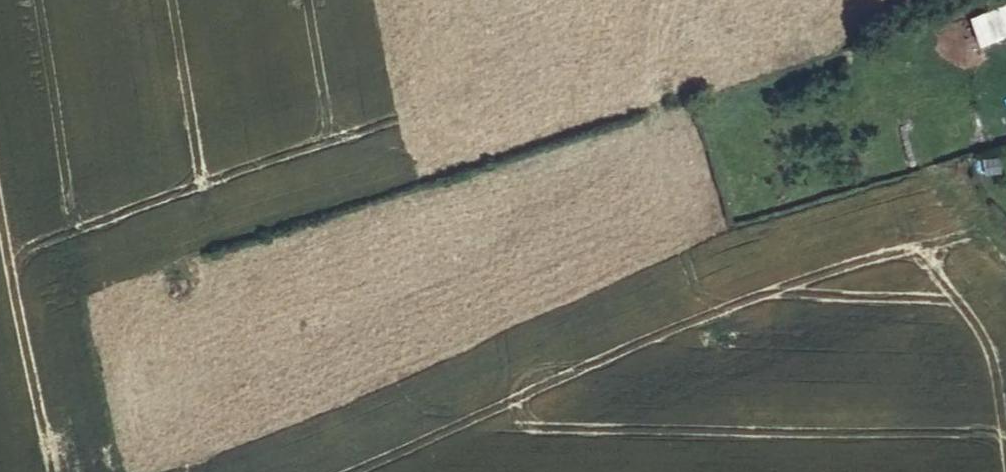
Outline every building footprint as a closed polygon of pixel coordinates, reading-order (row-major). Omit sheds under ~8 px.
[(972,16),(981,41),(1005,33),(1005,5),(972,16)]
